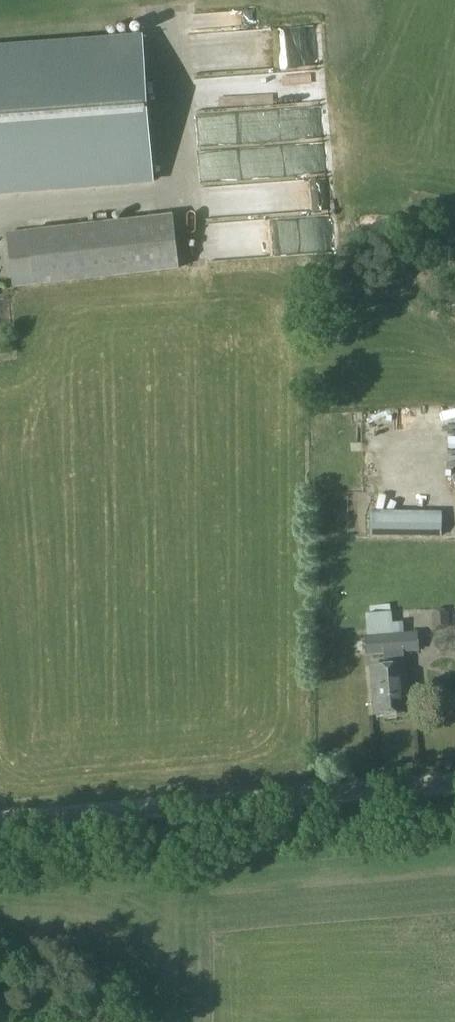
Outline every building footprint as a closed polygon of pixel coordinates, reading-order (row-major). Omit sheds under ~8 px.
[(155,179),(145,31),(0,41),(0,191),(155,179)] [(252,69),(252,74),(277,73),(277,53),(243,54),(243,69),(252,69)] [(231,156),(289,154),(288,123),(195,125),(196,169),(231,169),(231,156)] [(19,282),(181,263),(175,212),(13,231),(19,282)] [(372,513),(372,533),(442,534),(442,515),(372,513)] [(437,610),(434,613),(435,624),(438,628),(445,628),(447,624),(447,614),(444,610),(437,610)] [(394,633),(367,635),(369,655),(386,654),(387,664),(371,665),(374,714),(410,711),(407,663),(402,663),(402,653),(419,651),(417,631),(394,633)]
